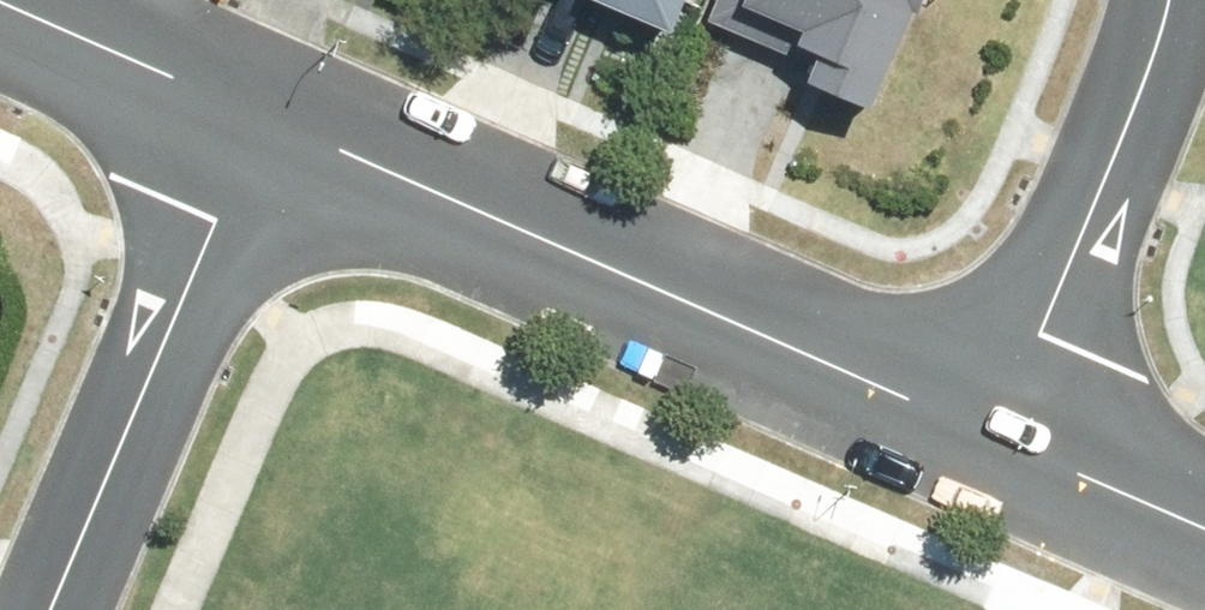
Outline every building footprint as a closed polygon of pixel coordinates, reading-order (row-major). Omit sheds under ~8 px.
[(574,2),(656,41),(663,23),(674,0),(575,0),(574,2)] [(913,0),(735,0),(730,14),(785,36),(778,55),(819,71),(813,86),(871,109),(913,0)]
